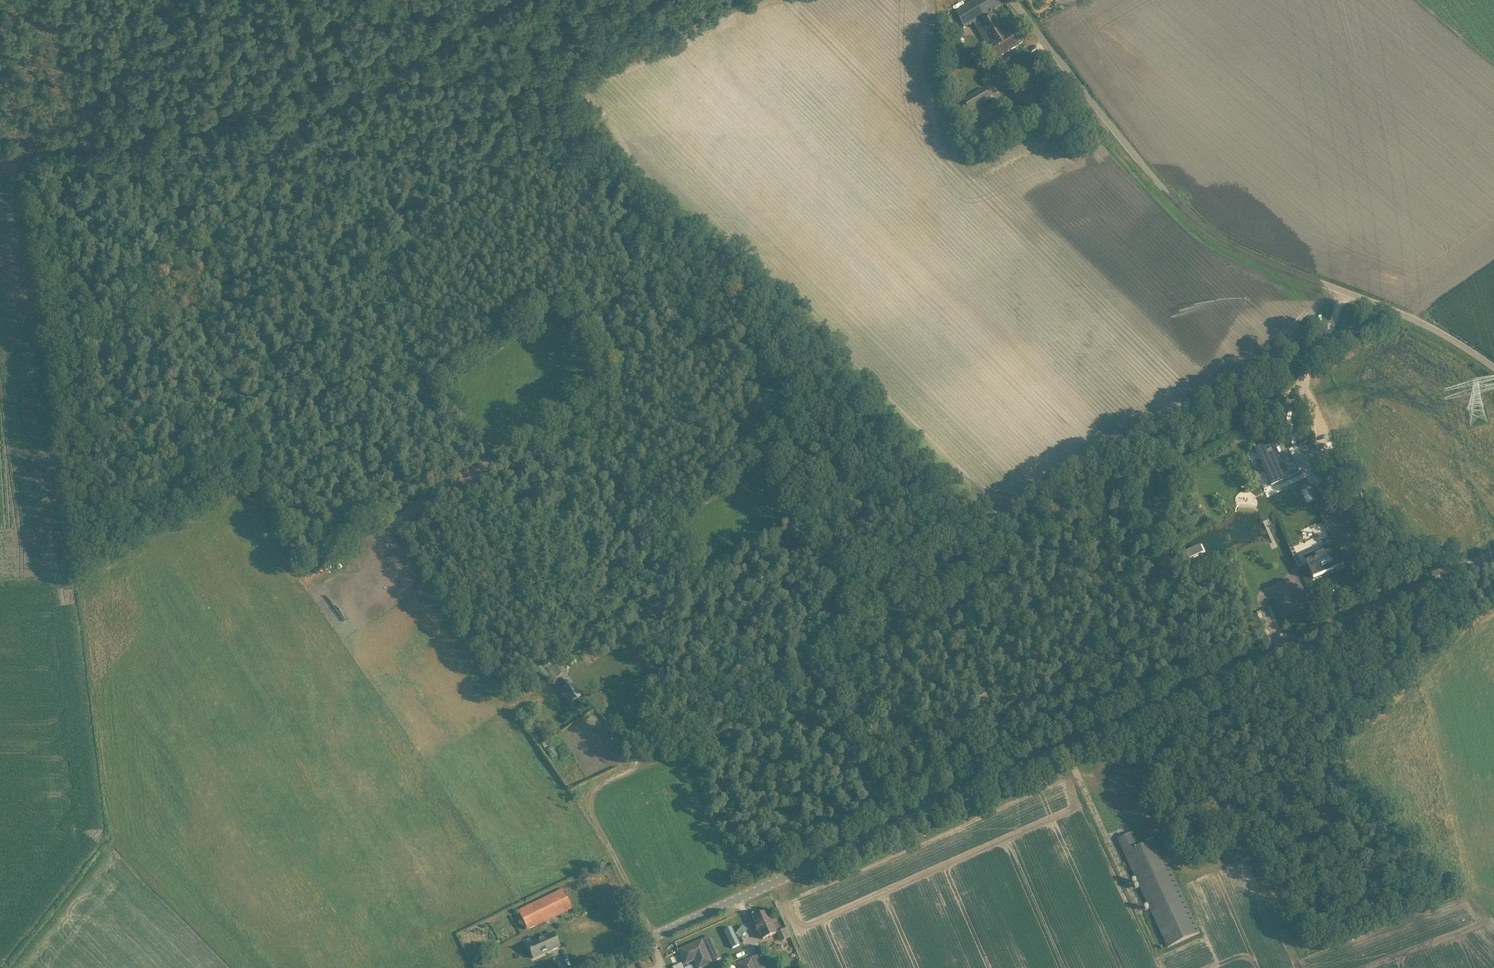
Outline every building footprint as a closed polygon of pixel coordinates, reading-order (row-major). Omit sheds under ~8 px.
[(974,22),(996,60),(1023,43),(1016,32),(1013,33),(1011,30),(1007,32),(993,11),(1001,5),(997,0),(978,0),(957,13),(965,28),(974,22)] [(951,29),(953,28),(956,27),(951,17),(947,19),(951,29)] [(970,112),(991,99),(985,88),(963,101),(970,112)] [(1255,450),(1271,485),(1272,486),(1290,478),(1273,442),(1271,443),(1255,450)] [(1293,471),(1306,466),(1300,450),(1287,456),(1293,471)] [(255,505),(263,503),(260,491),(252,494),(255,505)] [(1337,552),(1308,565),(1314,580),(1343,566),(1337,552)] [(1261,612),(1264,625),(1275,623),(1272,609),(1261,612)] [(570,684),(563,689),(571,702),(578,697),(570,684)] [(1118,839),(1169,949),(1200,934),(1156,840),(1139,847),(1133,833),(1118,839)] [(527,930),(572,908),(564,890),(519,912),(527,930)] [(761,940),(769,937),(775,934),(772,928),(773,927),(766,913),(753,918),(756,925),(755,926),(761,940)] [(747,930),(742,926),(735,934),(741,938),(742,937),(747,930)] [(731,928),(724,931),(732,949),(739,946),(731,928)] [(779,932),(782,942),(791,938),(788,929),(779,932)] [(553,933),(527,945),(533,959),(560,947),(553,933)] [(702,943),(681,953),(680,951),(679,951),(685,964),(695,960),(698,967),(701,967),(712,963),(702,941),(701,941),(702,943)] [(751,959),(737,965),(739,967),(755,967),(751,959)]
